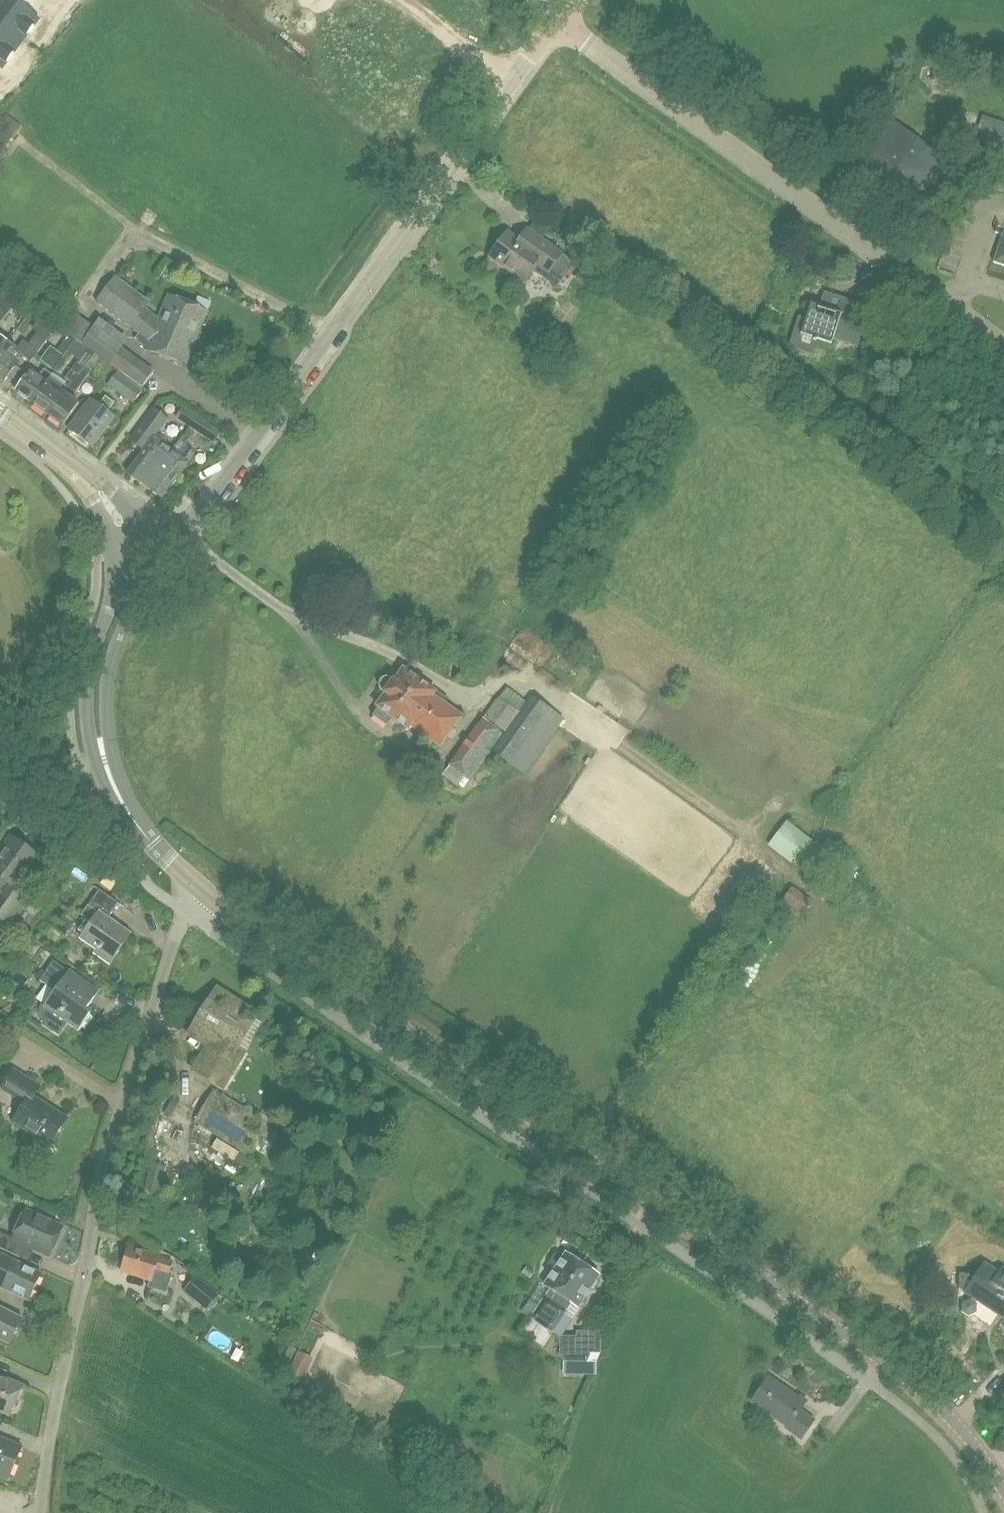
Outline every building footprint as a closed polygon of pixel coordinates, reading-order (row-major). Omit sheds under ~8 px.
[(18,43),(24,34),(26,35),(37,19),(22,7),(27,0),(0,0),(0,29),(18,43)] [(1,68),(13,53),(11,51),(18,43),(0,29),(0,67),(1,68)] [(0,122),(0,150),(3,152),(21,127),(5,115),(0,122)] [(973,139),(1003,149),(1003,122),(982,115),(973,139)] [(893,123),(858,172),(906,207),(930,173),(901,152),(911,137),(893,123)] [(504,268),(523,282),(531,271),(557,288),(574,263),(540,239),(532,251),(523,245),(524,244),(507,232),(490,256),(505,267),(504,268)] [(1002,234),(993,261),(1003,265),(1003,234),(1002,234)] [(115,276),(96,302),(138,334),(135,339),(145,347),(144,348),(186,366),(209,311),(168,294),(158,319),(143,307),(148,301),(115,276)] [(8,294),(0,287),(0,304),(8,294)] [(0,304),(0,322),(1,323),(12,308),(21,315),(26,308),(8,294),(0,304)] [(832,344),(833,341),(858,349),(871,309),(857,305),(858,303),(830,294),(825,309),(811,304),(806,320),(798,317),(789,348),(812,355),(817,340),(832,344)] [(94,352),(112,366),(142,388),(154,371),(122,346),(127,340),(99,318),(94,327),(67,307),(55,324),(94,352)] [(21,354),(31,361),(47,340),(37,332),(21,354)] [(66,336),(61,343),(68,348),(73,341),(66,336)] [(0,354),(0,380),(4,382),(8,377),(12,380),(20,369),(15,366),(19,362),(11,356),(16,349),(8,343),(0,354)] [(53,370),(60,361),(64,356),(50,347),(40,360),(53,370)] [(48,381),(32,403),(48,414),(69,386),(70,386),(85,366),(94,355),(93,354),(86,349),(65,378),(70,382),(68,384),(64,382),(59,389),(48,381)] [(62,425),(79,403),(71,398),(91,371),(85,366),(70,386),(69,386),(48,414),(62,425)] [(32,403),(48,381),(47,381),(52,374),(44,368),(39,375),(31,369),(16,391),(32,403)] [(107,385),(132,403),(141,391),(117,372),(107,385)] [(80,438),(108,400),(105,397),(99,406),(89,400),(68,429),(80,438)] [(113,403),(108,400),(80,438),(92,447),(114,417),(107,412),(113,403)] [(175,417),(189,426),(197,415),(182,406),(175,417)] [(145,486),(171,450),(166,446),(166,440),(159,435),(154,437),(167,418),(154,408),(130,441),(144,451),(128,473),(145,486)] [(222,432),(197,415),(189,426),(214,443),(222,432)] [(180,456),(171,450),(145,486),(162,498),(188,462),(187,462),(194,453),(187,448),(180,456)] [(435,691),(403,668),(376,706),(378,708),(373,715),(386,725),(392,718),(408,729),(411,725),(440,746),(461,716),(432,695),(435,691)] [(442,776),(457,786),(462,790),(487,756),(496,763),(501,757),(523,774),(562,720),(531,697),(526,704),(507,689),(500,698),(498,697),(484,716),(505,732),(504,735),(483,718),(448,765),(449,766),(442,776)] [(8,924),(27,896),(15,888),(37,856),(13,839),(3,854),(0,852),(0,878),(1,879),(0,880),(0,892),(1,892),(0,894),(0,919),(8,924)] [(801,913),(811,900),(792,885),(781,898),(801,913)] [(117,904),(98,890),(81,916),(91,923),(80,939),(97,950),(94,954),(109,964),(129,935),(106,920),(117,904)] [(41,1004),(40,1007),(42,1025),(58,1036),(67,1024),(78,1032),(90,1015),(85,1011),(92,1002),(98,992),(82,981),(75,981),(75,977),(53,961),(40,980),(55,991),(45,1006),(41,1004)] [(220,1082),(238,1053),(229,1048),(250,1014),(218,995),(197,1029),(217,1041),(199,1070),(220,1082)] [(13,1071),(2,1089),(26,1104),(13,1123),(50,1146),(67,1120),(33,1098),(40,1088),(13,1071)] [(253,1147),(266,1125),(213,1094),(200,1116),(253,1147)] [(25,1213),(12,1240),(0,1234),(0,1250),(18,1259),(24,1246),(49,1258),(62,1230),(25,1213)] [(129,1247),(121,1272),(151,1282),(149,1288),(164,1292),(169,1276),(169,1275),(173,1263),(158,1258),(159,1256),(129,1247)] [(566,1254),(564,1257),(559,1254),(554,1255),(548,1263),(550,1268),(554,1271),(545,1286),(550,1289),(530,1319),(552,1333),(572,1304),(579,1308),(600,1276),(566,1254)] [(3,1284),(0,1289),(28,1302),(41,1275),(0,1256),(0,1283),(3,1284)] [(1002,1268),(999,1273),(984,1263),(964,1293),(972,1298),(962,1302),(961,1312),(969,1316),(977,1312),(978,1302),(1003,1320),(1003,1270),(1002,1268)] [(183,1291),(206,1309),(218,1292),(196,1275),(183,1291)] [(9,1346),(22,1319),(0,1309),(0,1341),(9,1346)] [(559,1336),(559,1355),(563,1362),(579,1362),(579,1374),(594,1374),(595,1374),(595,1369),(595,1363),(600,1353),(600,1331),(576,1331),(576,1336),(559,1336)] [(286,1367),(294,1352),(291,1351),(294,1345),(276,1336),(272,1344),(280,1348),(274,1361),(286,1367)] [(9,1417),(11,1413),(15,1412),(20,1402),(17,1398),(22,1387),(0,1378),(0,1413),(9,1417)] [(769,1378),(752,1403),(787,1427),(786,1429),(801,1439),(813,1420),(800,1411),(805,1403),(769,1378)] [(8,1481),(22,1447),(0,1438),(0,1477),(8,1481)] [(799,1460),(793,1468),(800,1472),(805,1464),(799,1460)]
